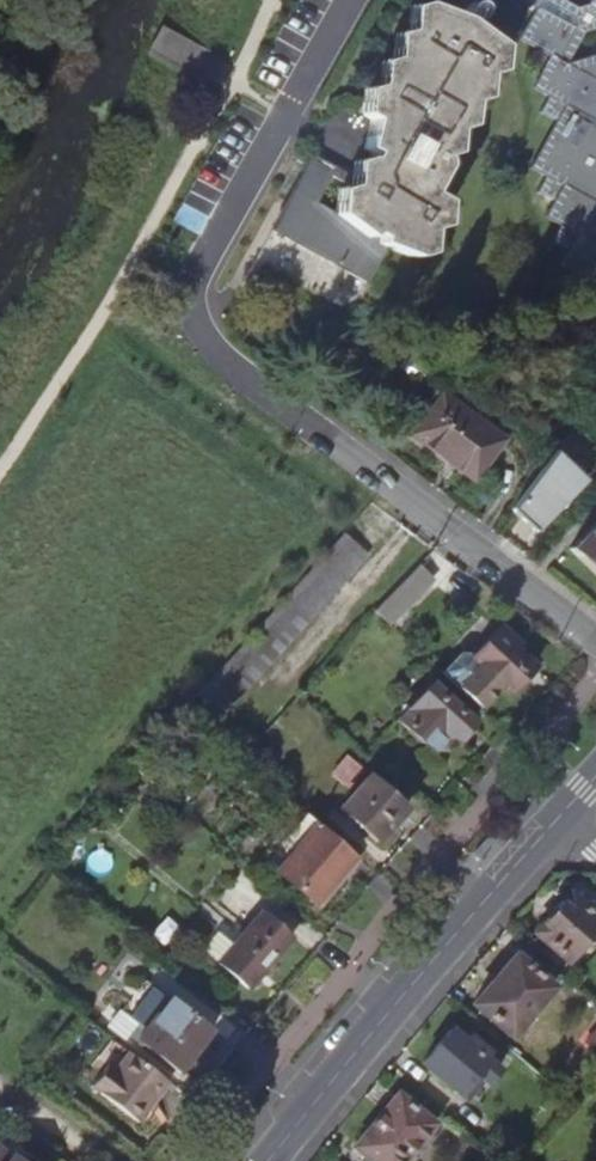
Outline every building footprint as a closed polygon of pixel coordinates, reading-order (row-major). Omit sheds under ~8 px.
[(533,8),(516,39),(549,58),(531,89),(549,98),(539,115),(553,122),(526,169),(542,178),(533,195),(547,203),(537,221),(553,229),(544,245),(559,253),(550,269),(584,288),(595,267),(595,0),(520,0),(533,8)] [(458,18),(422,4),(404,9),(402,33),(390,36),(388,60),(375,64),(373,88),(358,92),(357,119),(367,124),(360,153),(368,158),(367,159),(366,161),(349,164),(347,177),(311,156),(307,164),(271,230),(367,283),(383,253),(409,263),(425,257),(427,234),(441,228),(443,203),(428,195),(442,172),(441,163),(452,158),(454,134),(467,130),(469,107),(483,103),(485,80),(497,76),(499,48),(467,24),(464,29),(454,24),(458,18)] [(442,397),(415,434),(476,480),(503,442),(442,397)] [(510,512),(535,537),(586,483),(555,453),(510,512)] [(566,554),(595,583),(595,522),(566,554)] [(326,554),(200,697),(226,719),(351,577),(326,554)] [(421,567),(402,589),(379,613),(395,628),(437,581),(421,567)] [(511,699),(536,672),(516,653),(521,648),(500,629),(472,661),(468,658),(462,658),(446,676),(453,682),(485,713),(504,691),(511,699)] [(461,744),(469,735),(470,728),(428,690),(395,727),(428,757),(447,736),(457,745),(461,744)] [(369,844),(404,808),(359,768),(326,806),(369,844)] [(359,856),(311,815),(286,844),(313,867),(296,885),(322,908),(352,873),(348,869),(359,856)] [(592,903),(576,890),(536,937),(569,968),(595,937),(595,898),(592,903)] [(252,990),(296,938),(267,914),(238,948),(220,933),(205,951),(252,990)] [(510,1038),(553,990),(516,958),(474,1006),(510,1038)] [(193,1059),(225,1019),(185,986),(152,1027),(193,1059)] [(422,1063),(433,1072),(461,1040),(450,1030),(422,1063)] [(461,1040),(433,1072),(461,1095),(489,1063),(461,1040)] [(173,1083),(126,1046),(113,1064),(105,1058),(88,1081),(143,1123),(173,1083)] [(373,1160),(404,1160),(435,1125),(400,1093),(355,1146),(373,1160)] [(19,1150),(11,1160),(33,1160),(19,1150)]
